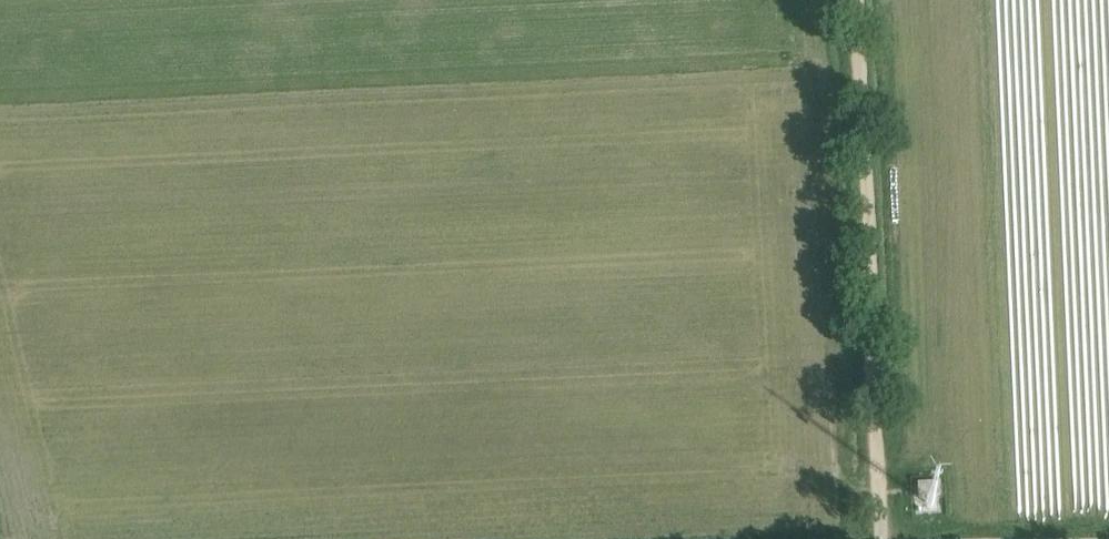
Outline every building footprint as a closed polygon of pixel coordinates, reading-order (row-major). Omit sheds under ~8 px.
[(918,483),(919,497),(942,495),(941,482),(918,483)]
